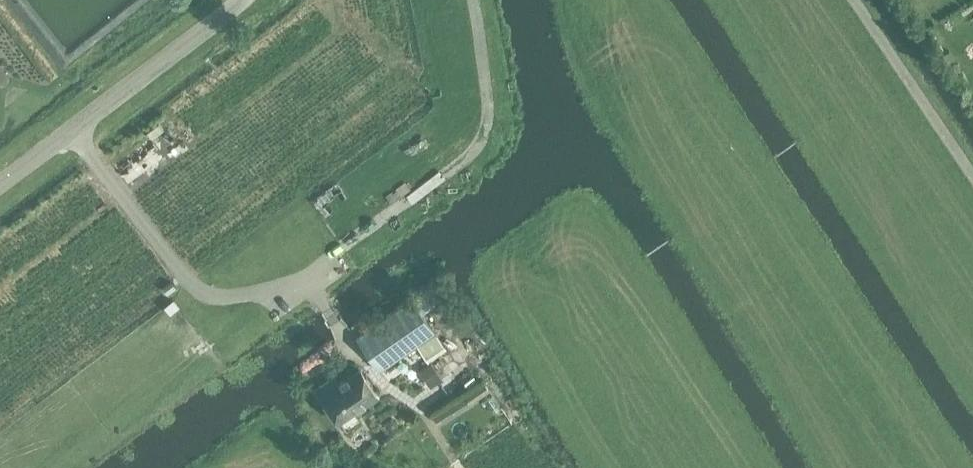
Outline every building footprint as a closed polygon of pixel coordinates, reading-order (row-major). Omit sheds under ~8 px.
[(434,331),(433,329),(412,298),(357,336),(380,369),(434,331)] [(378,394),(360,367),(338,382),(333,376),(316,388),(338,421),(378,394)]
